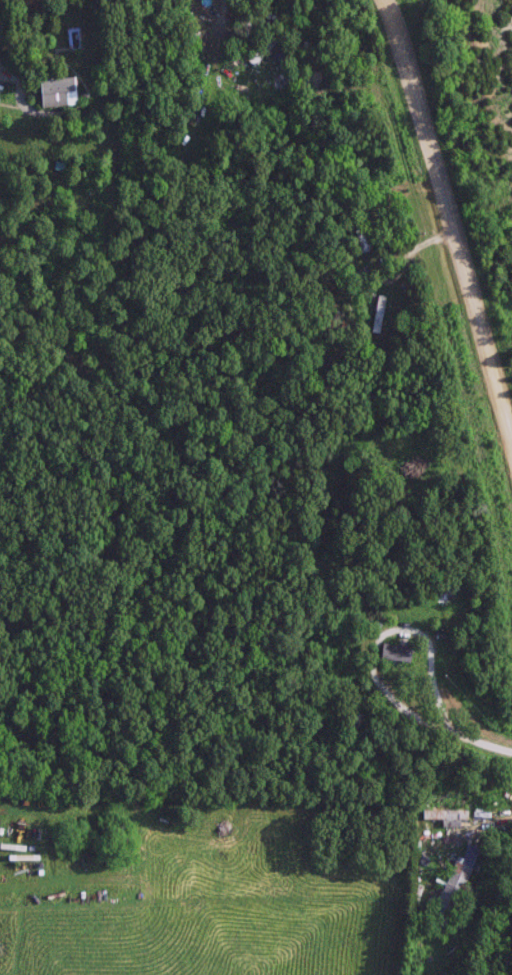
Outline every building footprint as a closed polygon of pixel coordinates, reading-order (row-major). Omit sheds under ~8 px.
[(74,105),(73,77),(38,77),(38,106),(74,105)] [(225,86),(262,96),(264,89),(228,78),(225,86)] [(412,645),(382,642),(380,659),(411,662),(412,645)] [(363,715),(356,712),(347,740),(354,742),(363,715)] [(467,809),(422,809),(422,819),(442,819),(442,826),(459,826),(459,819),(467,819),(467,809)] [(469,867),(452,860),(427,921),(445,928),(469,867)]
